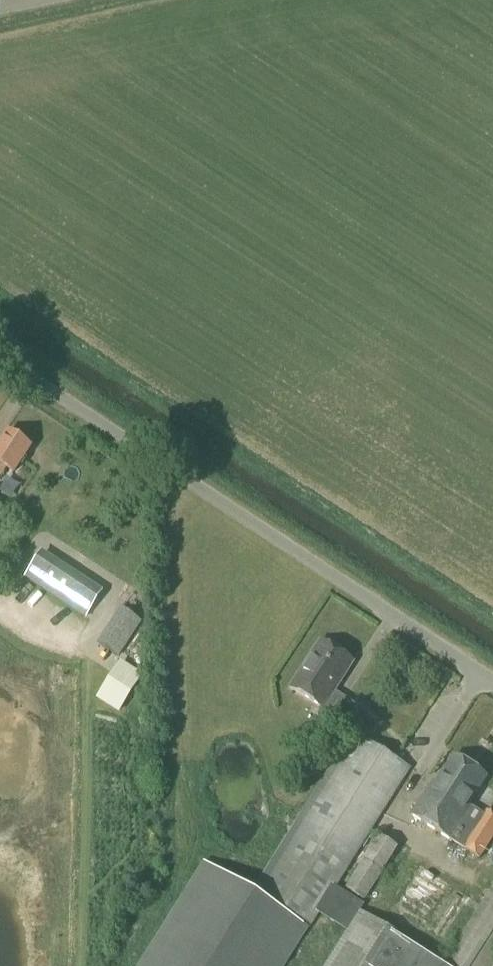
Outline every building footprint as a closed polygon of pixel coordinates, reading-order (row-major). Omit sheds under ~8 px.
[(5,469),(12,473),(30,448),(7,433),(0,444),(0,476),(5,469)] [(25,573),(88,606),(99,586),(36,553),(25,573)] [(330,725),(338,712),(326,704),(352,662),(320,642),(290,689),(321,709),(317,717),(330,725)] [(408,768),(359,737),(258,901),(203,867),(163,932),(195,952),(186,965),(287,965),(319,915),(346,932),(325,965),(492,965),(492,889),(444,965),(360,912),(364,905),(335,886),(346,867),(408,768)] [(486,778),(453,758),(436,785),(432,783),(411,816),(479,859),(492,837),(492,815),(487,811),(484,816),(468,806),(486,778)] [(365,902),(383,873),(398,849),(378,836),(364,859),(345,889),(365,902)] [(388,905),(446,930),(468,878),(410,854),(388,905)]
